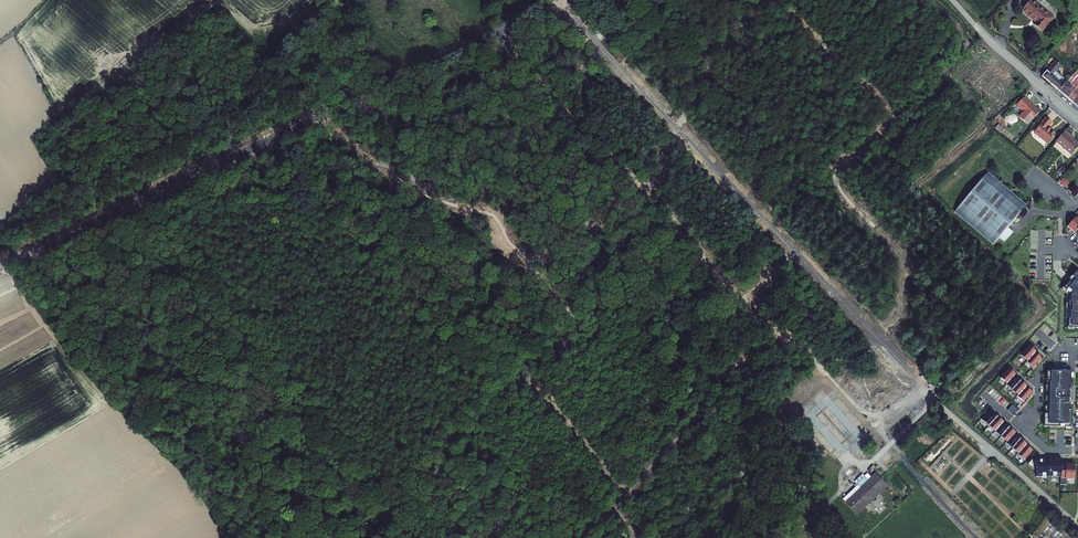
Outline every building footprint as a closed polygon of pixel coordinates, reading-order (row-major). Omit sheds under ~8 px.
[(1021,10),(1035,21),(1033,24),(1042,31),(1053,16),(1033,0),(1029,0),(1021,10)] [(1056,71),(1061,65),(1056,59),(1041,75),(1059,90),(1067,80),(1056,71)] [(1059,90),(1063,94),(1076,79),(1071,75),(1067,80),(1059,90)] [(1068,97),(1077,86),(1077,80),(1076,79),(1063,94),(1068,97)] [(1073,101),(1077,95),(1077,86),(1068,97),(1073,101)] [(1041,111),(1025,98),(1017,106),(1033,120),(1041,111)] [(1048,144),(1056,134),(1049,128),(1053,123),(1047,118),(1041,124),(1042,125),(1035,133),(1048,144)] [(1057,141),(1072,155),(1077,148),(1077,144),(1073,140),(1075,138),(1066,131),(1057,141)] [(1066,170),(1062,166),(1058,171),(1062,175),(1066,170)] [(1027,206),(987,172),(954,212),(993,244),(999,238),(1004,242),(1013,231),(1008,227),(1027,206)] [(1077,236),(1077,219),(1077,218),(1068,228),(1075,235),(1076,234),(1077,236)] [(1063,328),(1077,328),(1077,274),(1075,271),(1059,289),(1064,294),(1063,328)] [(1022,353),(1028,359),(1036,350),(1037,349),(1031,344),(1022,353)] [(1028,360),(1034,365),(1043,356),(1036,350),(1028,359),(1028,360)] [(1002,376),(1008,381),(1016,373),(1017,372),(1011,366),(1002,376)] [(1046,369),(1045,424),(1072,425),(1073,407),(1070,407),(1070,387),(1072,387),(1072,369),(1046,369)] [(1008,382),(1014,388),(1022,378),(1016,373),(1008,381),(1008,382)] [(1014,388),(1020,393),(1027,385),(1028,383),(1022,378),(1014,388)] [(1019,394),(1025,400),(1033,390),(1027,385),(1020,393),(1019,394)] [(1009,408),(1014,412),(1019,407),(1014,402),(1009,408)] [(985,418),(991,423),(1000,413),(993,408),(985,418)] [(991,423),(997,428),(1006,419),(1000,413),(991,423)] [(997,428),(1003,434),(1011,424),(1006,419),(997,428)] [(1003,434),(1009,439),(1017,430),(1017,429),(1011,424),(1003,434)] [(1008,440),(1014,445),(1023,435),(1017,430),(1009,439),(1008,440)] [(1014,445),(1020,450),(1028,441),(1028,440),(1023,435),(1014,445)] [(1019,451),(1025,456),(1034,447),(1028,441),(1020,450),(1019,451)] [(1062,460),(1062,455),(1053,454),(1053,456),(1038,456),(1038,458),(1034,458),(1034,456),(1033,455),(1029,460),(1038,468),(1038,473),(1049,473),(1049,472),(1062,472),(1062,460)] [(1067,460),(1062,460),(1062,472),(1062,480),(1068,481),(1068,475),(1076,475),(1076,460),(1067,460)] [(874,475),(870,471),(862,479),(863,480),(848,494),(862,509),(892,481),(881,468),(874,475)] [(861,478),(862,479),(870,471),(869,470),(868,469),(860,476),(861,478)]
